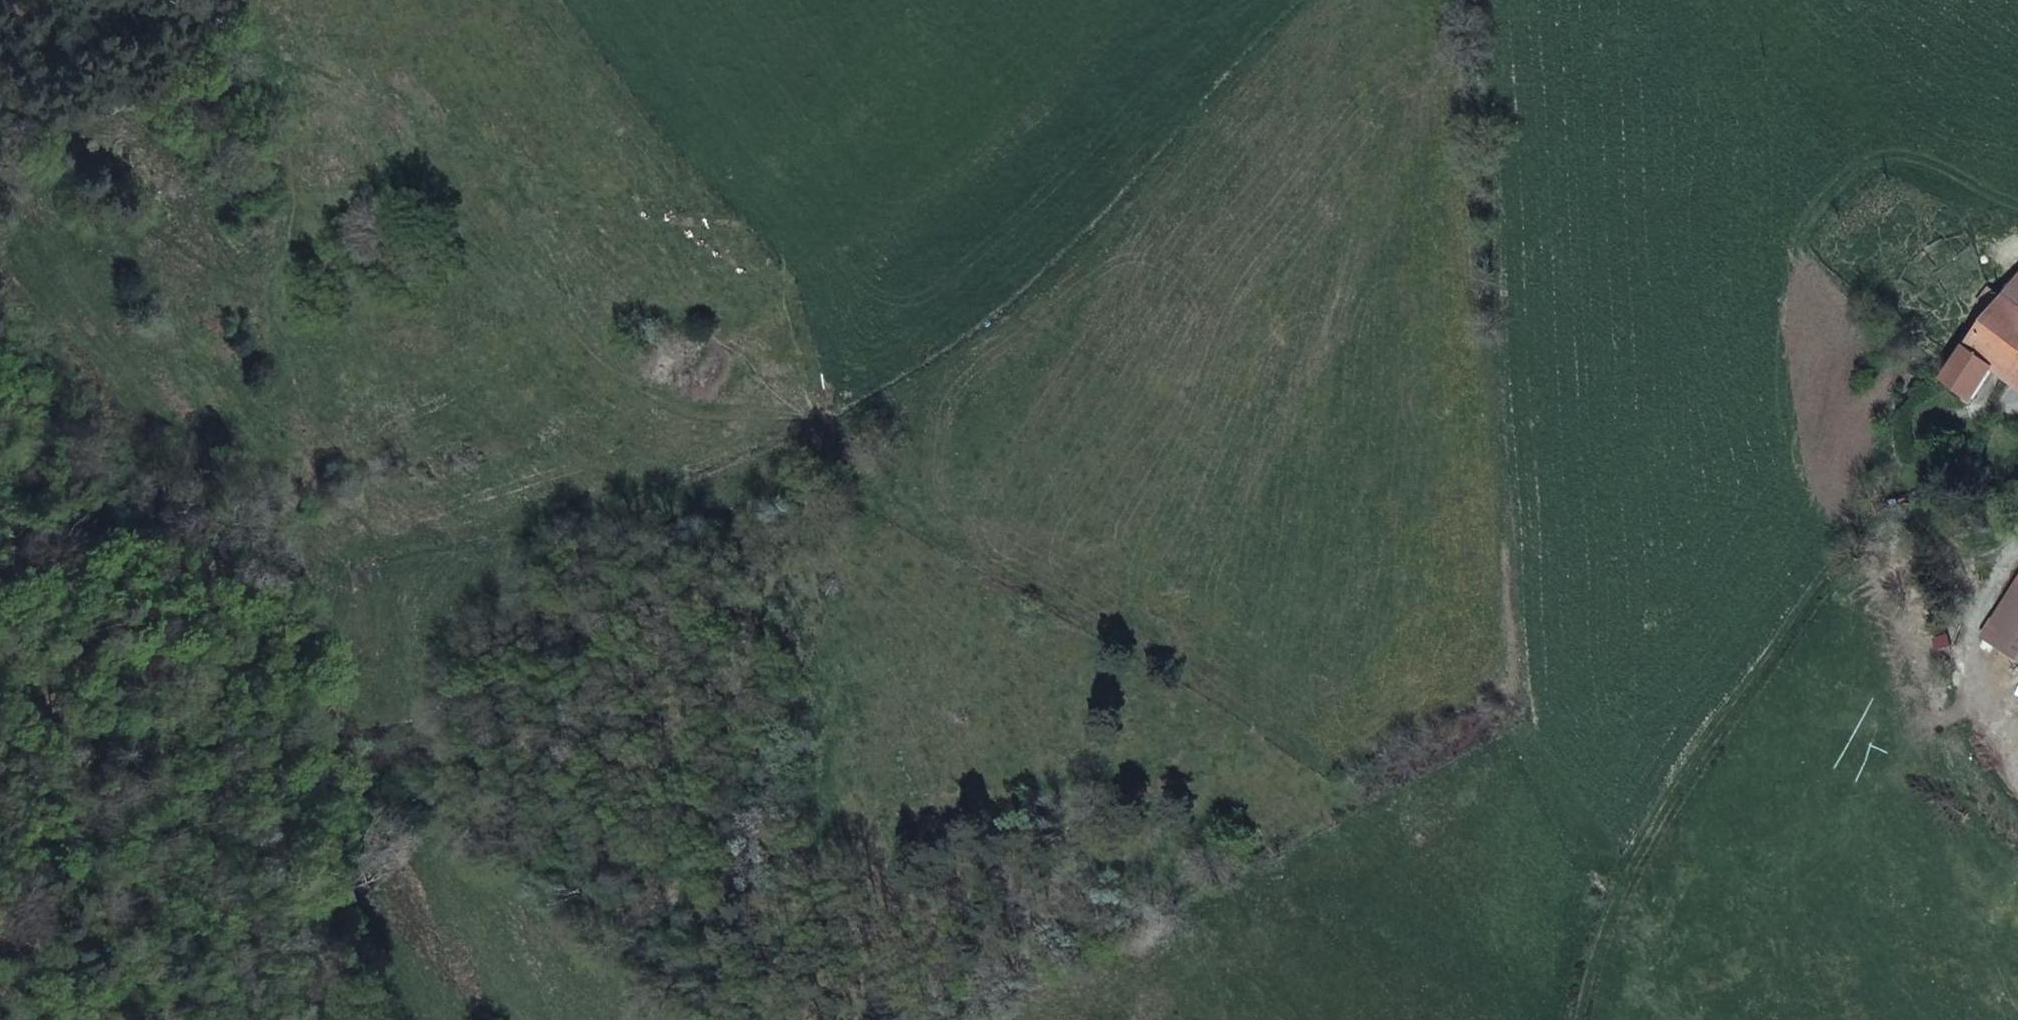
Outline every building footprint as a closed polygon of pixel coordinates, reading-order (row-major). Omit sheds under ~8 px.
[(1980,399),(2001,371),(2017,383),(2017,298),(2011,293),(1949,376),(1980,399)] [(1990,633),(2017,651),(2017,590),(1990,633)]
